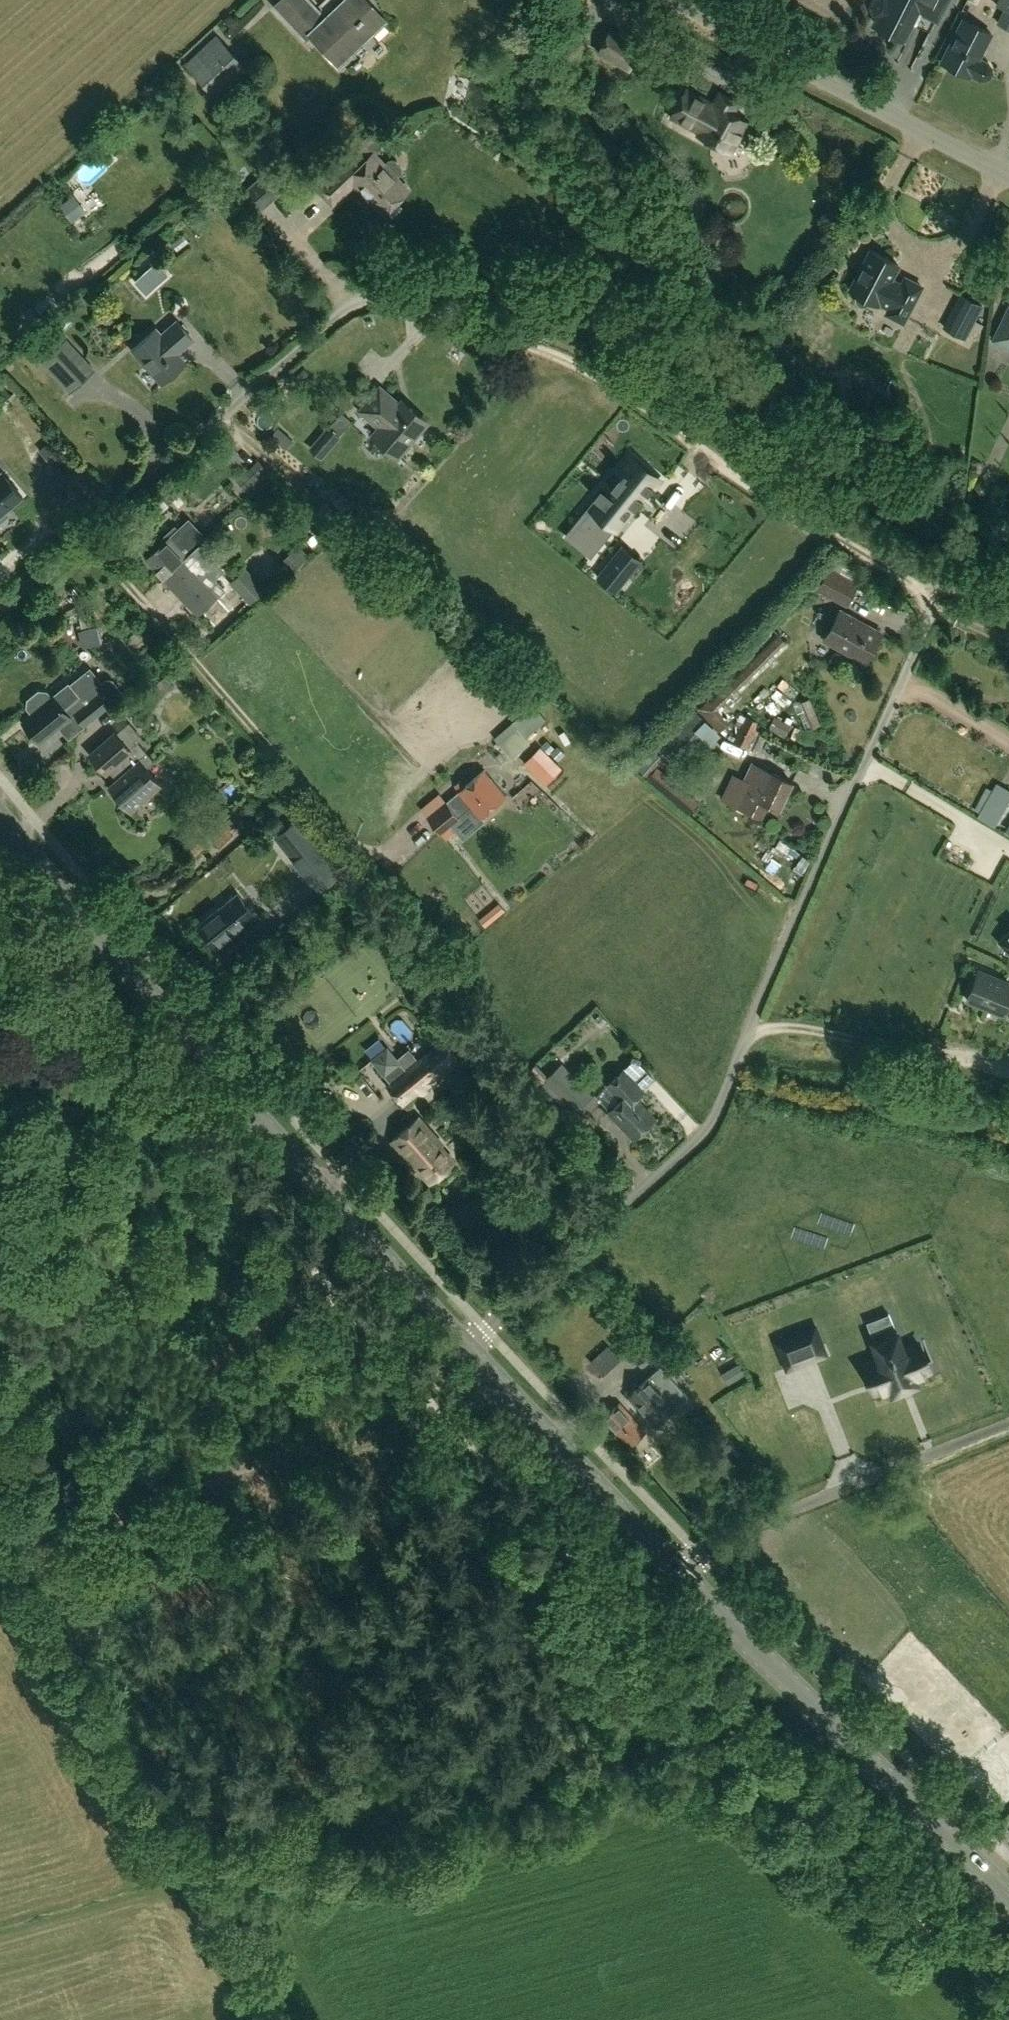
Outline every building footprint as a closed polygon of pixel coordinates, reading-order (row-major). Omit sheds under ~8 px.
[(275,7),(306,40),(311,34),(339,64),(385,21),(365,0),(361,0),(353,7),(346,0),(326,19),(308,0),(282,0),(275,7)] [(888,0),(887,0),(876,0),(873,6),(875,13),(880,16),(875,24),(904,39),(919,10),(937,19),(947,0),(888,0)] [(995,6),(1005,11),(998,23),(1008,29),(1008,0),(998,0),(995,6)] [(963,19),(942,62),(970,77),(971,75),(980,80),(986,80),(990,78),(992,73),(992,68),(989,63),(980,58),(992,34),(963,19)] [(622,63),(634,43),(616,33),(604,53),(622,63)] [(214,94),(243,66),(223,45),(194,72),(214,94)] [(698,135),(731,153),(748,122),(733,114),(738,103),(720,93),(714,105),(686,90),(672,116),(699,132),(698,135)] [(373,153),(356,170),(344,158),(313,187),(332,205),(356,182),(368,195),(367,197),(384,214),(409,191),(373,153)] [(265,173),(240,193),(257,212),(281,192),(265,173)] [(73,196),(60,206),(72,222),(85,211),(73,196)] [(871,251),(850,290),(857,294),(855,297),(855,301),(858,305),(861,307),(865,307),(869,304),(871,301),(878,305),(879,302),(890,308),(887,314),(903,322),(922,287),(906,278),(902,285),(891,280),(899,265),(871,251)] [(1007,304),(991,341),(1008,350),(1008,305),(1007,304)] [(915,337),(922,323),(913,318),(905,332),(915,337)] [(969,332),(947,319),(943,326),(965,339),(969,332)] [(132,350),(162,384),(186,363),(178,354),(193,341),(177,322),(161,335),(156,329),(132,350)] [(44,347),(51,355),(65,342),(58,334),(44,347)] [(70,392),(94,370),(67,340),(65,342),(51,355),(43,362),(70,392)] [(10,394),(0,382),(0,402),(10,394)] [(374,435),(398,456),(427,423),(402,402),(400,405),(380,388),(361,411),(380,428),(374,435)] [(836,401),(852,400),(851,389),(835,390),(836,401)] [(292,440),(277,427),(270,436),(285,449),(292,440)] [(322,457),(338,438),(328,429),(312,448),(322,457)] [(612,485),(607,481),(596,495),(603,501),(596,509),(612,522),(618,513),(622,517),(633,504),(636,506),(654,484),(652,483),(659,475),(634,455),(620,472),(622,474),(612,485)] [(262,482),(271,473),(258,461),(238,481),(251,493),(256,498),(267,487),(262,482)] [(9,514),(6,511),(23,497),(2,472),(0,474),(0,522),(9,514)] [(168,505),(181,493),(171,484),(160,495),(161,496),(151,506),(157,513),(167,504),(168,505)] [(164,578),(184,559),(206,539),(189,520),(178,530),(175,526),(164,537),(167,541),(147,560),(164,578)] [(616,591),(641,560),(622,545),(597,576),(616,591)] [(304,562),(295,553),(285,562),(293,572),(304,562)] [(184,559),(164,578),(197,614),(218,595),(206,583),(212,578),(203,568),(197,573),(184,559)] [(265,589),(245,569),(231,583),(250,603),(265,589)] [(846,605),(858,584),(830,569),(818,590),(846,605)] [(841,611),(825,640),(865,662),(881,633),(841,611)] [(79,631),(83,646),(101,641),(97,626),(79,631)] [(718,709),(786,642),(777,633),(710,700),(708,698),(698,709),(720,731),(730,721),(718,709)] [(195,639),(189,645),(197,654),(203,648),(195,639)] [(156,701),(174,686),(166,676),(148,691),(156,701)] [(29,706),(34,712),(22,721),(40,743),(71,718),(70,717),(74,714),(84,726),(111,705),(100,691),(85,703),(69,681),(52,694),(54,696),(52,698),(47,692),(43,693),(33,702),(29,706)] [(800,692),(810,721),(826,716),(816,687),(800,692)] [(680,758),(712,726),(691,705),(651,745),(674,768),(682,760),(680,758)] [(517,727),(499,743),(512,758),(530,742),(526,738),(542,723),(534,713),(518,728),(517,727)] [(791,725),(774,715),(766,730),(783,739),(791,725)] [(734,742),(747,748),(759,753),(768,734),(761,730),(757,728),(759,723),(754,720),(747,716),(734,742)] [(109,770),(117,780),(110,787),(131,811),(161,785),(147,769),(155,762),(139,743),(131,750),(116,733),(90,755),(106,773),(109,770)] [(549,754),(554,748),(547,740),(541,746),(549,754)] [(565,753),(558,746),(551,753),(558,760),(565,753)] [(539,778),(555,761),(541,747),(525,764),(539,778)] [(450,800),(462,814),(471,806),(480,818),(506,796),(483,770),(459,792),(450,800)] [(769,804),(780,809),(792,782),(772,772),(770,776),(757,770),(752,782),(734,774),(722,799),(762,819),(769,804)] [(995,826),(1008,800),(1008,791),(999,785),(994,793),(987,789),(975,810),(982,814),(980,818),(995,826)] [(428,818),(441,834),(442,833),(447,839),(457,831),(452,825),(459,818),(447,803),(428,818)] [(223,850),(237,838),(232,832),(238,827),(232,820),(213,838),(223,850)] [(287,852),(307,876),(330,858),(310,833),(287,852)] [(194,858),(206,847),(197,837),(185,848),(194,858)] [(167,847),(177,859),(182,854),(172,842),(167,847)] [(237,894),(199,925),(217,948),(256,917),(237,894)] [(967,999),(1004,1014),(1008,1001),(1008,982),(979,970),(967,999)] [(607,1002),(600,1017),(611,1021),(618,1006),(607,1002)] [(388,1045),(398,1057),(408,1049),(399,1037),(388,1045)] [(421,1095),(462,1063),(443,1040),(406,1069),(387,1046),(371,1059),(389,1082),(386,1085),(402,1105),(419,1092),(421,1095)] [(646,1078),(656,1069),(637,1049),(628,1058),(646,1078)] [(592,1096),(561,1063),(544,1080),(533,1069),(525,1075),(539,1089),(555,1107),(563,1100),(575,1113),(592,1096)] [(607,1112),(634,1140),(656,1119),(637,1098),(645,1091),(624,1069),(607,1085),(620,1100),(607,1112)] [(455,1161),(417,1119),(393,1140),(430,1182),(455,1161)] [(632,1325),(641,1318),(627,1303),(619,1311),(632,1325)] [(652,1351),(630,1327),(616,1340),(638,1364),(652,1351)] [(788,1368),(825,1353),(815,1327),(777,1342),(788,1368)] [(874,1341),(879,1356),(864,1361),(871,1379),(876,1391),(880,1389),(891,1385),(893,1391),(917,1382),(915,1376),(925,1372),(930,1370),(925,1358),(919,1342),(918,1340),(903,1346),(897,1332),(874,1341)] [(604,1376),(620,1362),(605,1346),(589,1360),(604,1376)] [(744,1375),(734,1358),(724,1365),(734,1381),(744,1375)] [(650,1377),(627,1399),(642,1415),(644,1414),(655,1425),(676,1406),(667,1396),(673,1391),(665,1382),(659,1387),(650,1377)] [(645,1432),(620,1403),(603,1418),(629,1447),(645,1432)]
